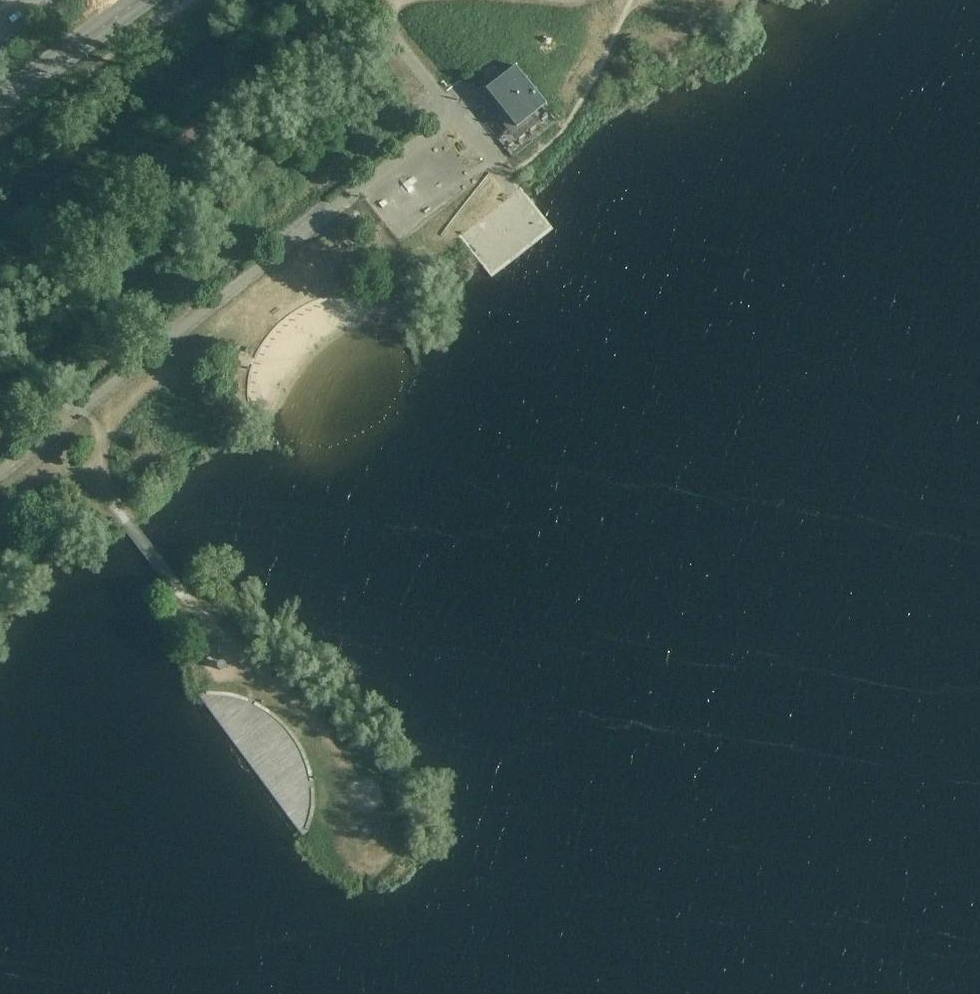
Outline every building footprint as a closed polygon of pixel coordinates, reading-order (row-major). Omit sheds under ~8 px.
[(546,106),(515,66),(490,86),(491,87),(486,90),(516,128),(545,105),(545,106),(546,106)]
